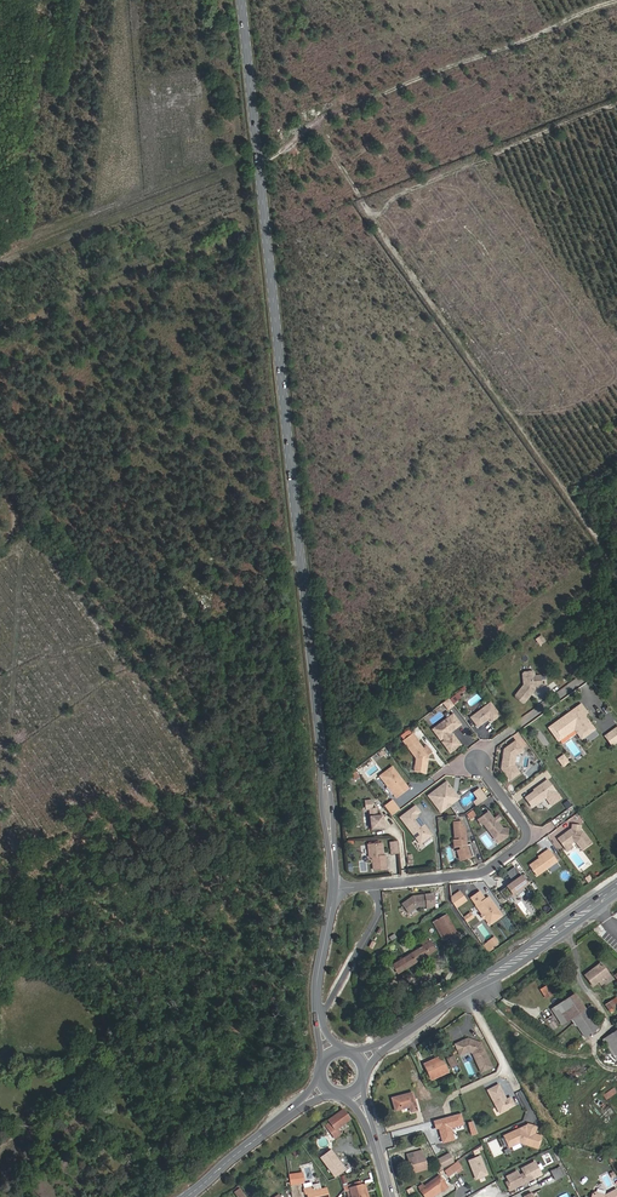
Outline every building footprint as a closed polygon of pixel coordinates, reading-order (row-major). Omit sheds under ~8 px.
[(545,643),(541,637),(536,641),(540,646),(545,643)] [(534,675),(533,673),(524,674),(523,676),(524,687),(516,697),(516,700),(522,705),(524,705),(531,696),(530,696),(533,692),(534,692),(536,691),(536,689),(542,688),(541,678),(534,678),(534,675)] [(500,717),(491,704),(471,718),(478,728),(490,719),(492,723),(500,717)] [(593,730),(585,719),(589,715),(582,706),(571,714),(586,735),(593,730)] [(586,735),(571,714),(568,716),(570,720),(567,722),(566,721),(565,721),(553,730),(560,739),(570,732),(568,730),(574,725),(577,729),(583,737),(586,735)] [(456,729),(460,725),(453,715),(448,718),(456,729)] [(550,729),(560,742),(577,729),(574,725),(568,730),(570,732),(560,739),(553,730),(565,721),(566,721),(567,722),(570,720),(568,716),(550,729)] [(456,729),(448,718),(433,730),(440,740),(443,739),(444,741),(442,743),(450,753),(460,745),(452,735),(450,736),(449,734),(456,729)] [(616,742),(616,726),(603,734),(611,746),(616,742)] [(418,742),(413,734),(403,741),(416,759),(414,773),(426,774),(427,764),(425,762),(425,759),(428,757),(432,754),(427,747),(423,749),(417,742),(418,742)] [(504,762),(502,764),(501,771),(509,782),(519,775),(513,767),(515,757),(522,752),(515,743),(504,751),(503,759),(504,760),(504,762)] [(406,786),(391,767),(379,776),(393,795),(406,786)] [(535,790),(532,790),(523,797),(530,806),(543,796),(549,804),(559,797),(545,779),(536,786),(535,790)] [(448,787),(445,783),(428,796),(439,811),(442,811),(454,802),(445,790),(448,787)] [(393,795),(396,797),(408,788),(406,786),(393,795)] [(454,802),(458,799),(449,787),(448,787),(445,790),(454,802)] [(478,801),(474,803),(477,807),(486,800),(479,791),(473,794),(478,801)] [(398,809),(391,799),(383,805),(391,815),(398,809)] [(373,809),(372,801),(364,802),(365,811),(369,810),(371,830),(384,829),(382,817),(377,817),(377,809),(373,809)] [(419,813),(415,807),(404,815),(408,821),(404,824),(419,845),(430,837),(427,831),(426,832),(423,830),(425,829),(415,816),(419,813)] [(492,818),(487,811),(476,818),(480,823),(481,822),(489,833),(492,831),(493,834),(505,835),(506,828),(500,827),(495,821),(493,817),(492,818)] [(404,815),(400,818),(404,824),(408,821),(404,815)] [(456,828),(455,823),(447,825),(451,841),(455,840),(456,841),(450,843),(452,850),(457,849),(458,851),(457,852),(461,861),(472,857),(466,845),(463,846),(460,832),(457,833),(456,828)] [(566,831),(564,831),(555,837),(562,847),(567,843),(572,840),(579,849),(589,842),(580,830),(578,831),(577,830),(578,824),(569,824),(568,830),(567,830),(566,831)] [(399,853),(399,840),(391,840),(390,853),(399,853)] [(381,857),(380,845),(368,845),(368,858),(372,858),(373,870),(386,869),(385,857),(383,857),(381,857)] [(542,853),(536,858),(526,865),(533,875),(554,861),(546,848),(541,851),(542,853)] [(510,881),(518,876),(512,868),(505,873),(510,881)] [(502,900),(524,884),(518,876),(510,881),(496,891),(502,900)] [(460,889),(449,896),(456,907),(467,901),(460,889)] [(482,899),(476,891),(467,897),(473,904),(473,906),(479,915),(481,915),(482,916),(482,918),(486,924),(499,915),(485,896),(482,899)] [(411,899),(411,897),(400,905),(406,915),(415,908),(425,907),(424,896),(415,897),(414,898),(411,899)] [(466,921),(474,918),(472,912),(463,916),(466,921)] [(457,932),(447,913),(432,922),(444,941),(457,932)] [(437,950),(431,940),(391,965),(398,975),(437,950)] [(497,945),(493,940),(487,944),(490,949),(497,945)] [(613,978),(600,962),(583,975),(593,987),(597,984),(600,987),(606,982),(607,983),(613,978)] [(545,997),(552,994),(546,984),(540,988),(545,997)] [(592,1005),(585,1009),(575,993),(568,997),(556,1005),(567,1023),(572,1019),(584,1037),(598,1028),(590,1016),(596,1012),(592,1005)] [(616,996),(605,1005),(613,1016),(616,1013),(616,997),(616,996)] [(616,1030),(602,1039),(616,1062),(616,1030)] [(481,1042),(468,1037),(455,1043),(460,1053),(468,1050),(473,1051),(475,1056),(486,1052),(481,1042)] [(450,1071),(442,1055),(423,1064),(431,1080),(450,1071)] [(452,1068),(458,1065),(453,1055),(448,1058),(447,1058),(452,1068)] [(505,1097),(498,1082),(487,1088),(497,1106),(500,1107),(501,1107),(507,1104),(508,1105),(514,1103),(509,1095),(505,1097)] [(604,1094),(606,1099),(616,1092),(616,1090),(615,1087),(604,1094)] [(418,1111),(413,1091),(390,1097),(394,1111),(409,1108),(410,1112),(418,1111)] [(327,1120),(328,1121),(325,1123),(331,1132),(332,1131),(333,1133),(334,1132),(337,1137),(343,1133),(340,1128),(352,1120),(343,1108),(327,1120)] [(432,1120),(443,1117),(441,1111),(430,1114),(432,1120)] [(425,1122),(432,1120),(430,1114),(423,1115),(425,1122)] [(473,1120),(467,1122),(471,1135),(477,1132),(473,1120)] [(514,1131),(512,1130),(504,1134),(509,1145),(520,1140),(538,1146),(542,1134),(534,1132),(536,1124),(527,1122),(527,1123),(517,1128),(516,1130),(514,1131)] [(413,1152),(414,1155),(408,1157),(412,1173),(429,1168),(423,1148),(413,1151),(413,1152)] [(331,1149),(319,1157),(334,1178),(347,1170),(331,1149)] [(445,1165),(453,1161),(450,1155),(443,1159),(445,1165)] [(488,1175),(481,1156),(468,1161),(476,1180),(488,1175)] [(461,1167),(457,1161),(445,1170),(449,1175),(461,1167)] [(563,1177),(559,1168),(552,1172),(556,1180),(563,1177)] [(530,1173),(528,1171),(509,1181),(512,1187),(514,1186),(515,1188),(533,1179),(532,1177),(539,1174),(537,1170),(530,1173)] [(304,1183),(303,1173),(289,1175),(290,1184),(304,1183)] [(423,1183),(417,1187),(425,1196),(433,1196),(448,1186),(440,1175),(425,1185),(423,1183)] [(360,1181),(343,1186),(344,1191),(344,1193),(347,1192),(349,1196),(370,1196),(366,1183),(362,1184),(360,1181)] [(246,1195),(240,1187),(233,1191),(238,1196),(243,1196),(246,1195)] [(312,1188),(303,1190),(304,1195),(307,1194),(308,1196),(328,1196),(326,1189),(313,1191),(312,1188)]
